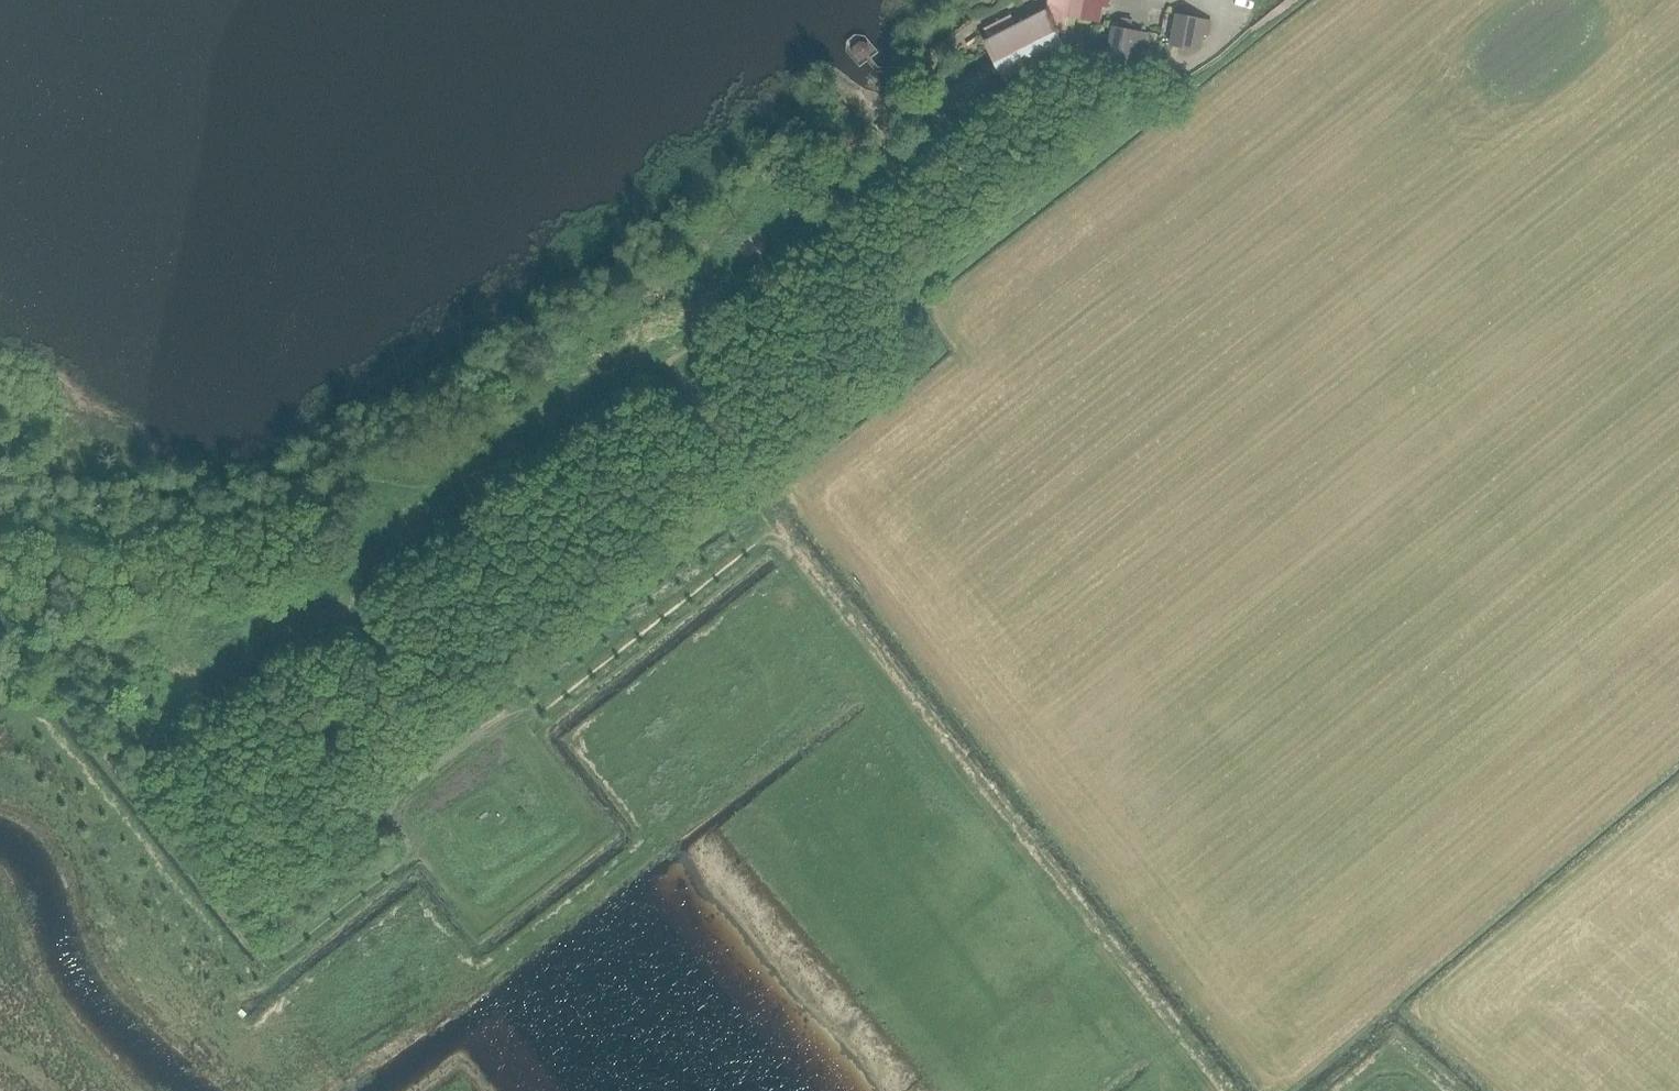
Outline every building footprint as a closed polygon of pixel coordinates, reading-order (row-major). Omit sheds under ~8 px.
[(1043,12),(1014,27),(1009,19),(984,32),(989,40),(984,42),(1005,83),(1064,52),(1061,46),(1066,16),(1070,16),(1069,17),(1099,22),(1102,7),(1108,8),(1109,0),(1045,0),(1043,12)] [(1203,36),(1208,37),(1211,22),(1176,15),(1170,45),(1200,51),(1203,36)] [(1145,49),(1147,35),(1112,28),(1107,58),(1136,64),(1139,48),(1145,49)] [(869,45),(860,43),(853,48),(854,58),(863,61),(871,55),(869,45)]
